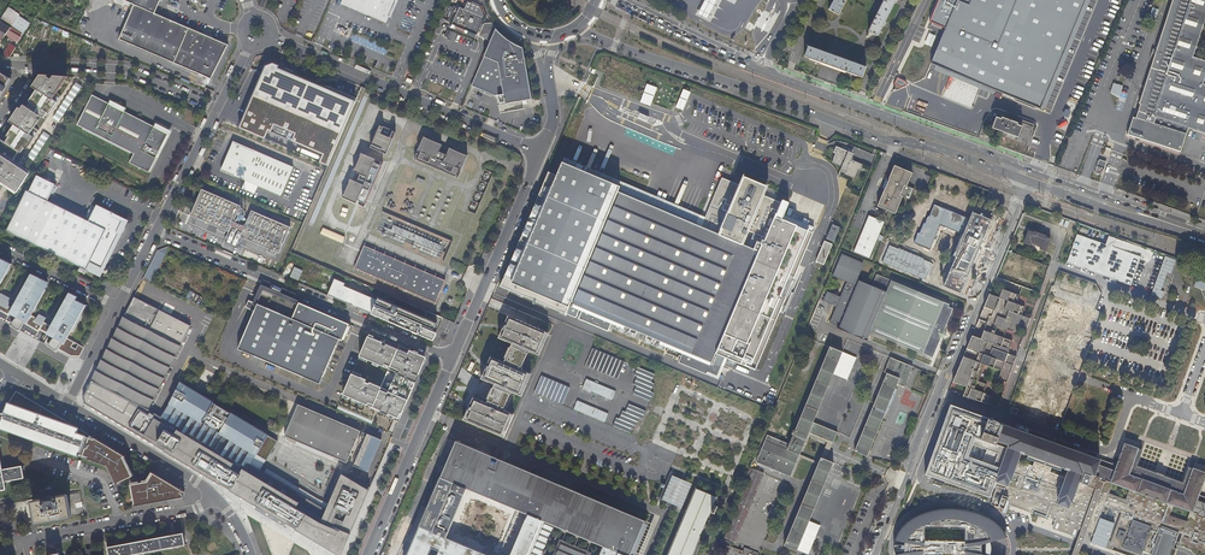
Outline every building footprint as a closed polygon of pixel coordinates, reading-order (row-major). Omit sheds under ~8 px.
[(134,5),(119,40),(211,78),(229,44),(154,13),(160,0),(123,0),(134,5)] [(341,5),(345,7),(385,25),(386,21),(388,18),(389,18),(390,17),(389,16),(396,0),(343,0),(341,5)] [(389,16),(390,17),(389,18),(388,18),(386,21),(389,22),(399,0),(396,0),(389,16)] [(701,7),(697,14),(707,19),(711,11),(716,2),(717,0),(705,0),(701,7)] [(829,9),(839,14),(841,11),(847,0),(834,0),(829,9)] [(868,31),(876,35),(877,36),(883,25),(885,20),(894,3),(895,0),(883,0),(868,31)] [(937,66),(935,70),(993,95),(995,91),(1044,109),(1090,0),(939,0),(930,20),(945,26),(930,63),(937,66)] [(1127,135),(1128,136),(1128,135),(1181,151),(1188,127),(1204,132),(1204,82),(1204,78),(1204,59),(1194,55),(1204,21),(1204,0),(1172,0),(1139,104),(1140,105),(1136,118),(1133,117),(1127,135)] [(486,10),(465,2),(462,9),(457,7),(457,9),(452,7),(446,21),(450,23),(450,25),(475,35),(476,32),(479,33),(479,34),(479,36),(487,39),(488,39),(489,39),(493,30),(492,29),(492,28),(490,25),(487,24),(484,24),(483,26),(480,24),(486,10)] [(82,20),(88,23),(92,13),(86,11),(82,20)] [(19,16),(12,26),(23,34),(30,23),(19,16)] [(5,24),(0,21),(0,39),(2,40),(11,27),(5,24)] [(86,41),(33,22),(30,31),(83,50),(86,41)] [(14,32),(15,30),(11,27),(6,34),(10,36),(9,37),(14,40),(15,39),(18,41),(21,36),(14,32)] [(489,39),(477,67),(469,86),(493,96),(501,95),(503,105),(530,100),(522,51),(521,48),(513,44),(507,41),(502,37),(499,34),(494,29),(493,30),(489,39)] [(10,43),(2,56),(9,56),(16,47),(10,43)] [(866,66),(808,46),(804,56),(822,63),(862,77),(866,66)] [(273,63),(264,65),(239,127),(264,137),(267,129),(323,153),(319,163),(327,165),(356,98),(273,63)] [(11,79),(1,72),(0,74),(0,96),(11,79)] [(0,133),(0,192),(12,200),(27,176),(10,165),(17,155),(21,157),(32,140),(27,137),(39,119),(44,122),(55,105),(50,102),(64,80),(36,77),(28,89),(31,91),(17,112),(15,111),(0,133)] [(895,83),(902,87),(905,82),(898,78),(895,83)] [(639,102),(650,106),(657,88),(646,84),(639,102)] [(361,98),(357,96),(351,113),(350,112),(348,119),(357,122),(367,94),(363,93),(361,98)] [(168,134),(92,95),(77,125),(82,127),(134,153),(129,162),(149,172),(168,134)] [(930,114),(934,105),(916,98),(913,107),(930,114)] [(1023,126),(1024,123),(998,114),(998,113),(996,113),(991,127),(993,128),(1018,137),(1019,137),(1020,135),(1029,138),(1032,129),(1023,126)] [(648,118),(639,114),(636,119),(646,123),(648,118)] [(381,125),(371,148),(388,156),(397,131),(381,125)] [(1033,127),(1032,129),(1029,138),(1020,135),(1019,137),(1018,137),(1017,141),(1030,148),(1033,127)] [(26,157),(33,161),(49,135),(42,131),(26,157)] [(419,152),(422,153),(460,169),(463,171),(469,157),(451,149),(449,153),(441,150),(443,146),(425,138),(419,152)] [(232,142),(220,170),(282,196),(294,168),(232,142)] [(849,151),(837,146),(834,152),(836,153),(832,162),(843,167),(842,168),(847,170),(845,174),(855,179),(859,170),(861,171),(864,164),(852,159),(853,156),(848,154),(849,151)] [(377,160),(362,153),(354,172),(362,175),(359,183),(350,179),(342,198),(357,204),(358,203),(359,203),(358,205),(365,208),(385,163),(378,160),(378,161),(376,161),(377,160)] [(460,169),(422,153),(419,161),(456,177),(460,169)] [(18,162),(21,165),(26,159),(23,156),(18,162)] [(1106,164),(1099,161),(1096,169),(1103,172),(1106,164)] [(589,323),(589,322),(590,319),(586,313),(587,310),(600,316),(683,351),(721,367),(750,298),(741,293),(746,280),(758,251),(740,244),(743,237),(744,237),(746,232),(745,232),(746,229),(766,238),(780,203),(722,178),(710,206),(712,207),(730,215),(721,236),(703,228),(619,193),(617,192),(619,186),(562,162),(556,176),(548,173),(546,177),(545,176),(544,178),(546,178),(500,285),(589,323)] [(626,163),(624,170),(632,173),(635,166),(626,163)] [(889,179),(883,177),(879,187),(885,189),(878,207),(893,213),(910,172),(895,165),(889,179)] [(917,203),(919,204),(923,193),(921,192),(927,178),(910,172),(893,213),(910,220),(917,203)] [(89,221),(84,218),(48,201),(56,184),(37,175),(29,191),(27,190),(6,230),(64,258),(86,270),(89,263),(96,267),(103,270),(121,232),(119,231),(125,219),(113,214),(114,213),(97,204),(89,221)] [(705,222),(622,187),(619,193),(703,228),(705,222)] [(202,188),(191,215),(219,227),(218,230),(226,233),(227,230),(230,231),(241,205),(202,188)] [(767,191),(765,194),(770,196),(770,198),(775,200),(777,195),(767,191)] [(805,227),(810,215),(793,208),(780,203),(766,238),(778,243),(795,250),(797,246),(780,239),(775,237),(784,217),(788,219),(805,227)] [(976,265),(982,250),(979,249),(983,242),(993,217),(984,214),(982,213),(981,215),(975,213),(972,220),(936,206),(931,217),(929,217),(926,224),(925,224),(921,234),(919,233),(915,243),(931,249),(941,225),(965,235),(956,257),(958,258),(946,287),(959,292),(971,263),(976,265)] [(712,207),(705,222),(703,228),(721,236),(730,215),(712,207)] [(278,251),(280,252),(292,226),(253,210),(241,236),(269,248),(269,250),(276,253),(278,251)] [(855,252),(869,258),(885,222),(869,216),(855,252)] [(444,261),(452,240),(409,224),(407,230),(396,227),(391,239),(403,243),(401,247),(421,255),(421,253),(444,261)] [(322,228),(320,233),(342,243),(344,237),(322,228)] [(1041,249),(1046,251),(1051,238),(1049,237),(1050,234),(1046,233),(1045,235),(1034,231),(1034,232),(1029,230),(1024,243),(1030,245),(1031,243),(1042,247),(1041,249)] [(1106,244),(1077,234),(1067,262),(1131,285),(1140,257),(1113,247),(1116,238),(1108,236),(1106,244)] [(888,246),(882,264),(926,279),(932,261),(888,246)] [(157,250),(144,277),(149,280),(166,247),(157,250)] [(366,247),(356,269),(437,305),(446,283),(405,264),(404,268),(398,265),(399,262),(366,247)] [(866,339),(870,331),(886,291),(873,286),(857,279),(864,264),(843,255),(834,276),(847,281),(840,297),(827,291),(824,300),(833,304),(834,301),(838,303),(836,305),(829,322),(840,326),(839,327),(838,327),(838,328),(868,340),(868,339),(866,339)] [(1165,256),(1151,295),(1163,299),(1176,260),(1165,256)] [(6,274),(7,275),(11,267),(10,266),(11,264),(0,258),(0,284),(6,274)] [(8,315),(8,314),(11,315),(15,318),(23,323),(38,331),(39,329),(48,335),(43,343),(66,356),(74,342),(67,338),(72,330),(73,331),(87,305),(76,300),(78,297),(69,292),(50,325),(48,324),(47,327),(42,325),(44,322),(46,317),(39,313),(36,318),(31,315),(48,285),(46,284),(47,282),(32,274),(29,280),(28,279),(11,307),(8,305),(11,298),(0,293),(0,310),(8,315)] [(886,291),(870,331),(933,357),(942,337),(947,335),(945,329),(954,306),(878,274),(873,286),(886,291)] [(1197,279),(1194,285),(1204,290),(1204,282),(1197,279)] [(741,293),(750,298),(756,284),(746,280),(741,293)] [(349,324),(260,286),(253,302),(249,300),(246,307),(254,312),(238,349),(320,384),(339,339),(342,341),(345,334),(347,335),(351,326),(349,325),(349,324)] [(967,386),(964,394),(969,396),(989,405),(993,396),(985,393),(988,385),(979,381),(986,366),(1002,372),(999,381),(1008,385),(1019,359),(1010,355),(1015,343),(1007,339),(1010,331),(1019,335),(1022,326),(1031,330),(1034,321),(1026,318),(1029,309),(1021,306),(1024,298),(1002,289),(999,297),(990,293),(979,321),(987,324),(982,338),(973,334),(953,381),(967,386)] [(193,292),(189,299),(200,305),(204,298),(193,292)] [(338,554),(341,554),(370,487),(351,473),(348,478),(345,476),(325,509),(259,470),(277,441),(179,382),(161,416),(148,408),(190,325),(134,296),(83,397),(84,403),(262,509),(269,497),(287,507),(279,520),(338,554)] [(371,314),(433,340),(436,332),(433,331),(437,322),(378,297),(371,314)] [(590,319),(589,322),(596,325),(600,316),(587,310),(586,313),(590,319)] [(548,332),(508,315),(498,337),(512,343),(510,347),(509,347),(504,357),(505,357),(504,362),(490,356),(481,378),(494,384),(487,399),(475,392),(463,419),(504,436),(513,414),(504,410),(504,411),(501,410),(502,406),(504,407),(510,393),(508,393),(510,389),(512,390),(512,391),(521,395),(531,373),(522,369),(521,369),(521,370),(518,369),(520,365),(521,366),(527,352),(526,352),(527,348),(530,349),(530,350),(539,354),(548,332)] [(15,318),(12,324),(20,328),(23,323),(15,318)] [(368,336),(359,356),(389,369),(381,386),(370,381),(370,383),(365,382),(366,380),(352,373),(343,394),(381,410),(380,412),(387,415),(388,413),(400,419),(426,357),(399,345),(397,349),(368,336)] [(71,358),(79,358),(85,347),(78,344),(71,358)] [(800,454),(808,434),(809,432),(829,440),(834,442),(838,432),(813,422),(843,352),(830,346),(795,430),(794,429),(792,433),(793,434),(789,443),(768,435),(757,461),(791,476),(798,457),(800,454)] [(592,348),(585,365),(617,379),(624,362),(592,348)] [(721,367),(683,351),(681,356),(719,372),(721,367)] [(898,383),(905,386),(913,366),(891,357),(885,372),(888,373),(855,450),(867,456),(898,383)] [(639,368),(635,376),(637,377),(633,385),(635,385),(631,393),(648,401),(652,393),(650,392),(654,384),(652,383),(656,375),(639,368)] [(541,376),(534,393),(562,405),(569,388),(541,376)] [(585,379),(581,390),(590,393),(590,392),(611,401),(615,392),(585,379)] [(106,466),(115,485),(119,484),(118,483),(132,476),(123,457),(124,455),(16,391),(0,416),(0,428),(42,443),(82,457),(106,466)] [(711,407),(683,395),(676,412),(704,424),(711,407)] [(577,401),(573,410),(604,423),(608,415),(577,401)] [(381,440),(297,404),(283,436),(339,460),(340,456),(347,459),(345,462),(368,472),(381,440)] [(627,404),(624,412),(622,411),(618,419),(617,418),(613,427),(630,434),(634,426),(635,426),(639,418),(641,419),(644,411),(627,404)] [(373,421),(338,406),(337,410),(371,425),(373,421)] [(979,437),(985,421),(949,409),(925,475),(957,486),(966,460),(969,461),(970,457),(967,456),(972,445),(974,446),(975,443),(973,442),(975,436),(979,437)] [(722,411),(715,429),(743,440),(750,423),(722,411)] [(1092,534),(1102,506),(1120,512),(1123,513),(1111,546),(1135,554),(1173,554),(1175,549),(1172,548),(1177,533),(1181,534),(1178,543),(1204,553),(1204,497),(1198,495),(1204,476),(1204,473),(1192,468),(1192,469),(1184,490),(1129,469),(1137,449),(1137,448),(1124,443),(1116,465),(1087,455),(1086,453),(1078,450),(1077,451),(1025,432),(1024,430),(1018,428),(1016,429),(987,418),(985,421),(979,437),(975,436),(973,442),(975,443),(974,446),(972,445),(967,456),(970,457),(969,461),(966,460),(957,486),(971,491),(968,497),(974,499),(977,493),(988,498),(992,487),(995,488),(991,499),(998,501),(996,507),(1000,508),(1001,508),(1001,507),(1002,506),(1002,505),(1003,505),(1003,504),(1004,503),(1004,502),(1005,501),(1008,502),(1007,505),(1031,514),(1033,509),(1051,516),(1050,519),(1056,521),(1053,529),(1072,535),(1074,528),(1080,530),(1085,532),(1092,534)] [(828,442),(829,440),(809,432),(808,434),(828,442)] [(808,434),(800,454),(819,462),(821,457),(828,442),(808,434)] [(645,520),(556,483),(455,440),(407,554),(489,554),(446,537),(466,489),(528,515),(511,554),(526,554),(540,520),(603,547),(599,554),(630,554),(645,520)] [(829,440),(828,442),(821,457),(827,459),(834,442),(829,440)] [(1184,490),(1192,469),(1188,467),(1183,483),(1160,475),(1136,466),(1142,450),(1137,449),(1129,469),(1184,490)] [(800,454),(798,457),(818,465),(819,462),(800,454)] [(6,489),(5,481),(24,478),(22,466),(2,469),(0,457),(0,490),(6,489)] [(419,471),(424,474),(430,460),(424,457),(419,471)] [(834,462),(827,459),(821,457),(819,462),(818,465),(785,544),(797,550),(834,462)] [(700,467),(687,461),(683,469),(697,475),(700,467)] [(726,538),(736,542),(764,474),(754,470),(726,538)] [(172,500),(183,497),(183,493),(184,491),(153,473),(148,481),(131,485),(134,503),(133,504),(134,507),(172,500)] [(671,475),(661,498),(681,507),(691,483),(671,475)] [(707,529),(708,527),(703,525),(709,512),(713,514),(717,506),(712,504),(715,497),(695,488),(682,519),(667,554),(696,554),(707,529)] [(32,500),(36,522),(70,515),(66,494),(32,500)] [(984,542),(1003,534),(1002,533),(1000,529),(999,528),(998,527),(995,524),(994,523),(992,522),(991,520),(986,517),(985,517),(984,516),(983,516),(981,516),(978,514),(976,513),(975,513),(972,512),(971,512),(964,510),(962,510),(961,509),(952,508),(944,508),(943,508),(937,509),(934,509),(927,511),(926,511),(917,514),(916,515),(914,516),(913,516),(912,517),(910,519),(908,520),(905,522),(904,523),(903,525),(901,528),(900,530),(899,530),(899,531),(898,533),(897,536),(896,539),(905,541),(904,544),(908,544),(908,550),(904,550),(904,553),(895,554),(925,554),(936,554),(984,554),(984,542)] [(1123,513),(1120,512),(1108,545),(1111,546),(1123,513)] [(1098,518),(1092,534),(1089,543),(1104,548),(1113,523),(1098,518)] [(1085,532),(1080,530),(1070,554),(1077,554),(1085,532)] [(183,533),(108,546),(109,554),(128,554),(185,544),(183,533)] [(732,542),(721,539),(720,544),(726,546),(725,551),(740,554),(741,550),(730,547),(732,542)]
